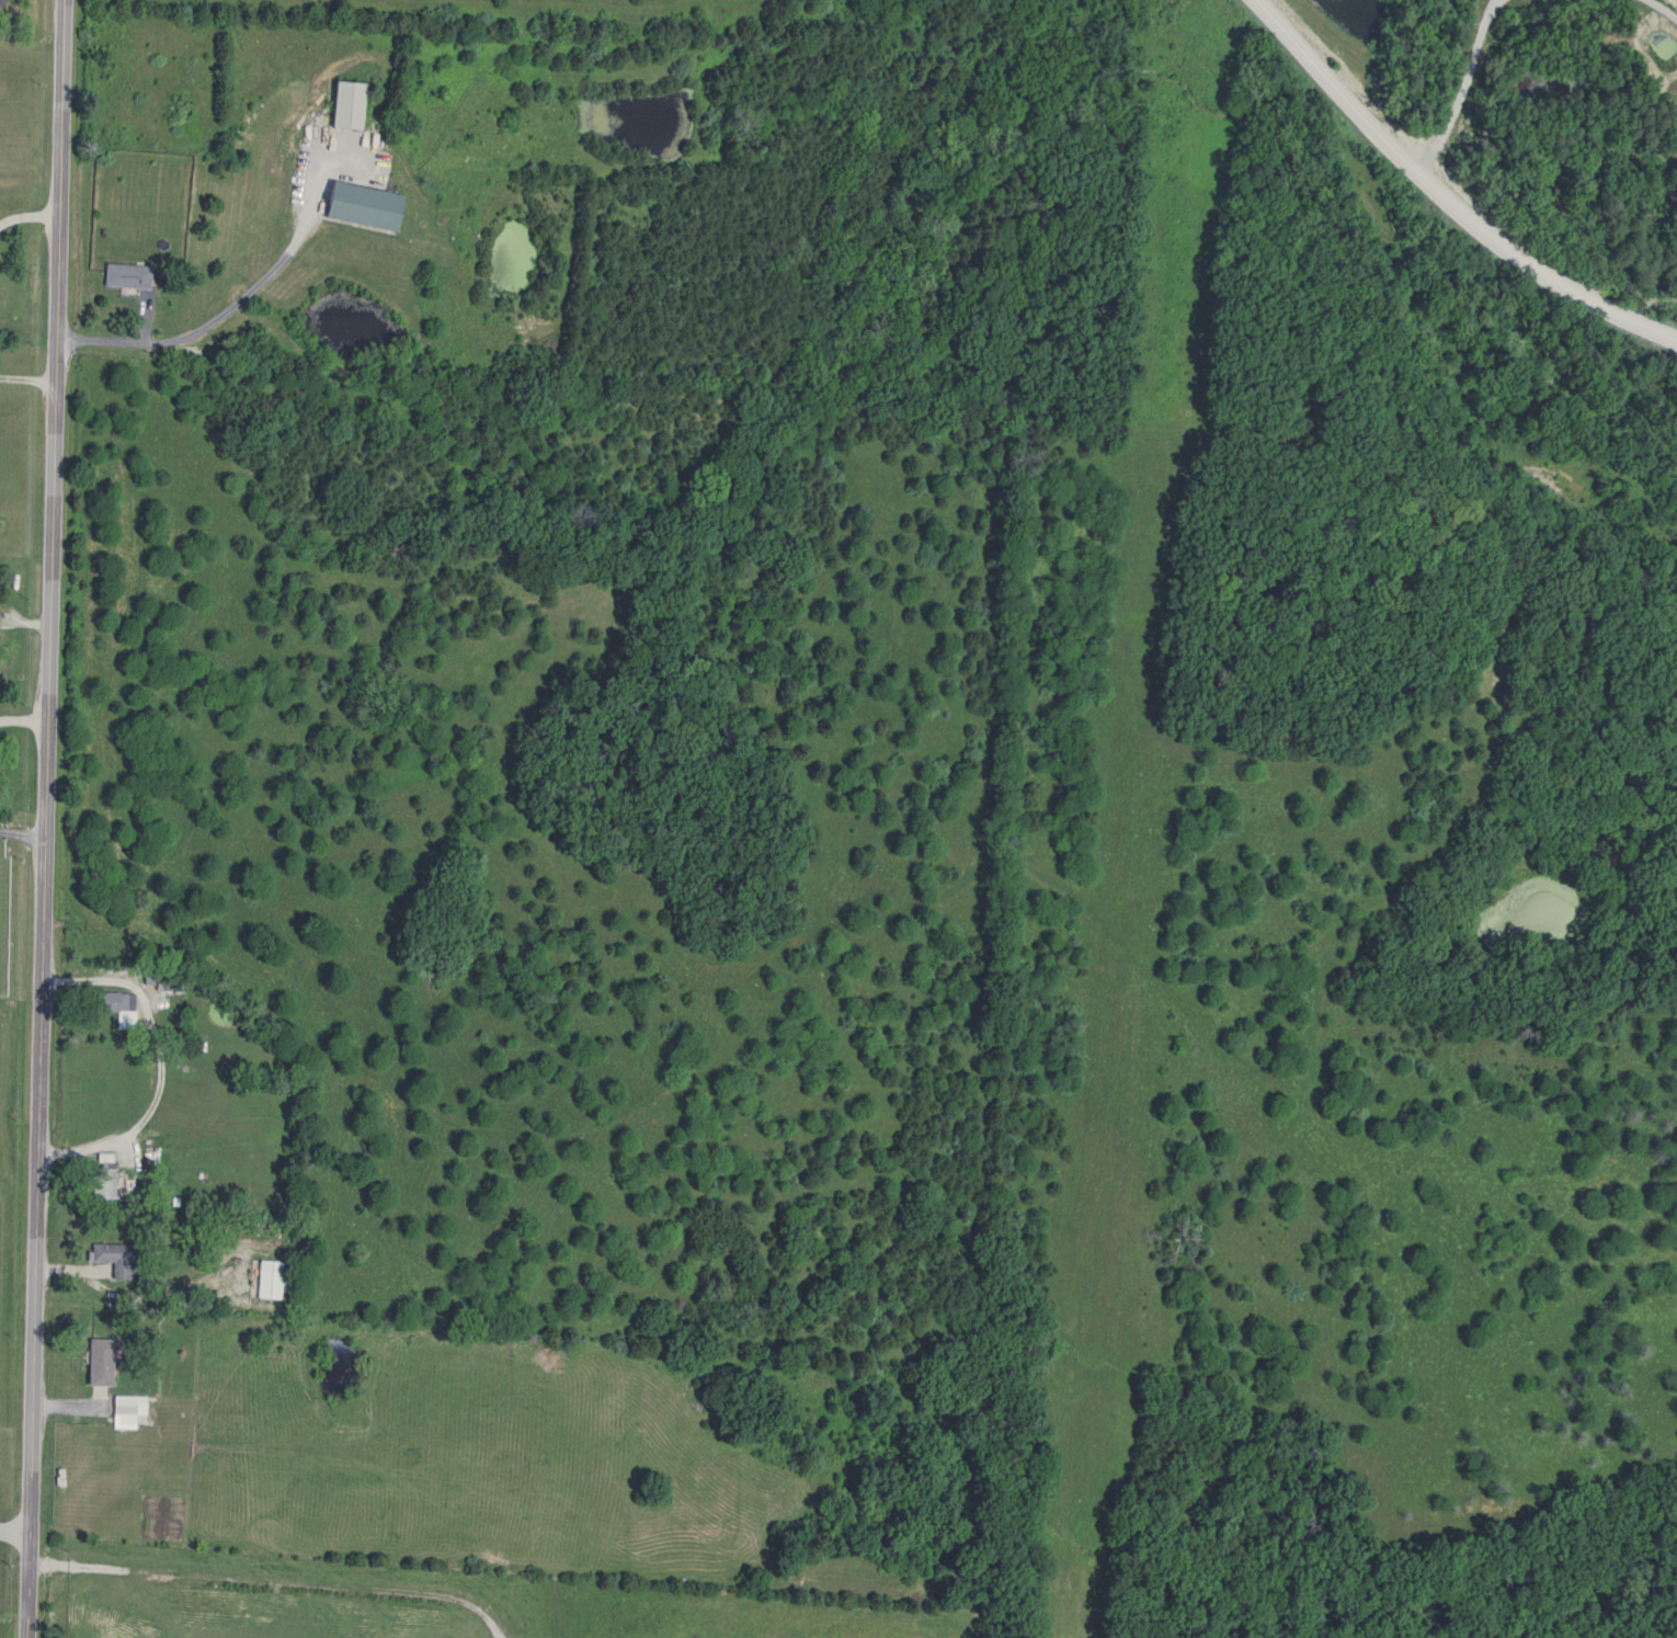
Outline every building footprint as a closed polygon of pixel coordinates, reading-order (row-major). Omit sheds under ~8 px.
[(316,219),(393,234),(400,196),(324,181),(316,219)] [(100,288),(147,289),(147,266),(101,264),(100,288)] [(131,1031),(132,993),(94,993),(94,1012),(114,1012),(114,1031),(131,1031)] [(111,1200),(111,1154),(89,1154),(89,1200),(111,1200)] [(109,1263),(109,1281),(123,1281),(123,1245),(87,1245),(87,1263),(109,1263)] [(280,1262),(254,1261),(253,1299),(279,1300),(280,1262)] [(108,1387),(108,1340),(83,1340),(83,1387),(108,1387)] [(132,1425),(132,1415),(143,1415),(143,1397),(110,1397),(110,1425),(132,1425)]
